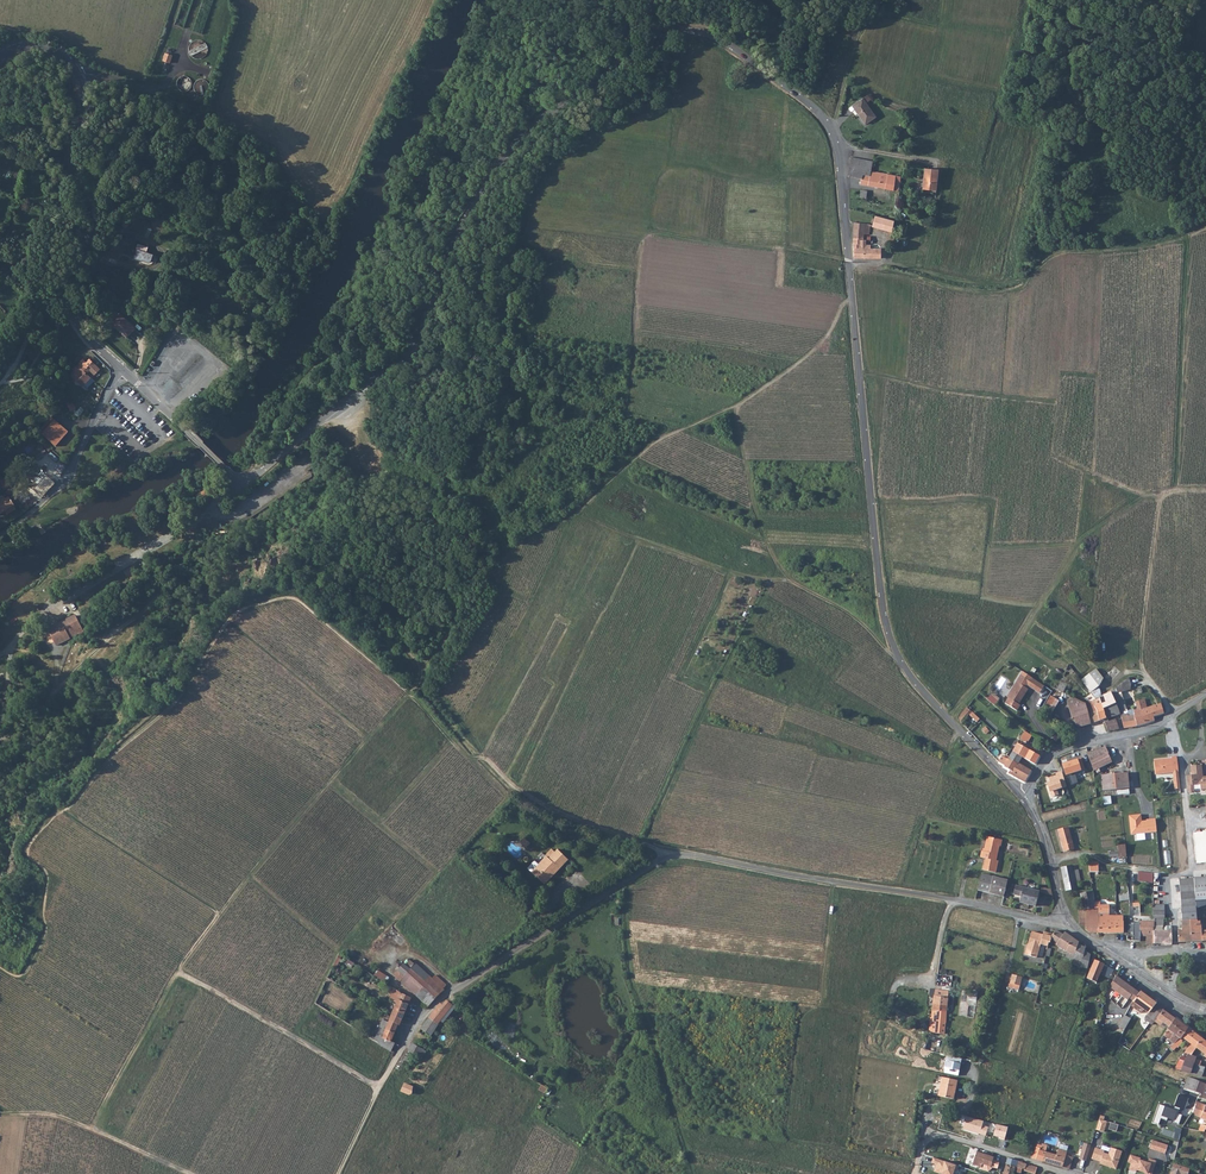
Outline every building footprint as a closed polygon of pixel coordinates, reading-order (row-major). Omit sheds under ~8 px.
[(173,26),(183,29),(193,0),(182,0),(173,26)] [(173,56),(166,53),(163,61),(170,64),(173,56)] [(871,100),(868,96),(850,109),(850,111),(851,113),(853,113),(855,111),(866,126),(877,118),(866,104),(871,100)] [(881,177),(882,174),(871,172),(873,163),(852,159),(850,167),(850,169),(864,172),(871,173),(870,177),(881,179),(881,177)] [(862,181),(860,186),(893,193),(896,177),(888,175),(887,178),(881,177),(881,179),(870,177),(871,173),(864,172),(850,169),(848,178),(862,181)] [(925,170),(923,191),(937,193),(939,172),(925,170)] [(898,194),(901,178),(896,177),(893,193),(898,194)] [(888,220),(876,217),(873,228),(892,233),(895,223),(888,220)] [(854,223),(854,233),(870,236),(870,225),(854,223)] [(864,235),(870,236),(854,233),(854,240),(860,241),(864,241),(864,235)] [(138,244),(133,258),(148,263),(152,260),(153,254),(146,252),(148,247),(138,244)] [(860,245),(854,245),(854,249),(854,258),(864,258),(864,252),(871,252),(870,249),(866,249),(860,249),(860,245)] [(864,258),(881,259),(882,250),(870,249),(871,252),(864,252),(864,258)] [(135,328),(119,313),(111,322),(116,327),(127,337),(135,328)] [(81,361),(76,366),(85,375),(87,373),(90,370),(94,374),(100,369),(90,359),(86,362),(85,364),(82,361),(81,361)] [(91,377),(87,373),(85,375),(76,366),(73,369),(77,372),(73,376),(83,385),(91,377)] [(54,420),(51,417),(38,432),(42,435),(56,447),(69,432),(54,420)] [(41,454),(32,443),(24,449),(33,460),(41,454)] [(26,482),(41,497),(55,483),(40,468),(26,482)] [(0,481),(0,482),(5,491),(9,488),(4,479),(0,481)] [(199,502),(217,491),(213,485),(195,495),(199,502)] [(0,504),(0,514),(5,511),(13,506),(15,505),(10,498),(7,500),(5,498),(0,501),(1,503),(0,504)] [(15,509),(13,506),(5,511),(7,514),(15,509)] [(77,621),(74,615),(47,628),(51,635),(63,628),(66,634),(72,631),(73,633),(77,631),(76,629),(80,627),(79,625),(81,624),(79,620),(77,621)] [(51,635),(56,645),(64,640),(82,631),(80,627),(76,629),(77,631),(73,633),(72,631),(66,634),(63,628),(51,635)] [(1090,693),(1099,687),(1103,680),(1095,670),(1081,680),(1090,693)] [(1045,686),(1022,673),(1016,684),(1018,685),(1009,699),(1006,705),(1017,712),(1021,707),(1019,706),(1028,691),(1026,690),(1028,686),(1041,694),(1045,686)] [(1115,688),(1130,683),(1128,679),(1116,687),(1115,688)] [(1115,688),(1116,690),(1118,694),(1130,690),(1131,686),(1130,683),(1115,688)] [(1007,698),(1009,699),(1018,685),(1016,684),(1007,698)] [(1093,696),(1103,692),(1099,687),(1090,693),(1093,696)] [(1128,712),(1125,705),(1122,698),(1120,699),(1118,694),(1116,690),(1106,695),(1104,695),(1099,698),(1103,709),(1107,720),(1108,720),(1120,715),(1121,718),(1129,716),(1128,712)] [(1130,690),(1118,694),(1120,699),(1122,698),(1125,705),(1134,703),(1130,690)] [(1051,713),(1057,700),(1048,696),(1041,709),(1051,713)] [(1083,704),(1075,699),(1067,702),(1074,725),(1076,725),(1076,728),(1082,728),(1079,718),(1088,715),(1088,714),(1087,710),(1086,707),(1085,705),(1083,704)] [(1134,712),(1135,714),(1137,727),(1155,721),(1154,717),(1164,714),(1161,705),(1148,708),(1146,702),(1139,704),(1137,707),(1139,711),(1134,712)] [(1088,714),(1097,711),(1094,707),(1091,703),(1085,704),(1085,705),(1086,707),(1087,710),(1088,714)] [(962,724),(973,713),(967,708),(961,715),(960,717),(960,718),(960,720),(960,722),(961,723),(962,724)] [(1103,709),(1097,711),(1101,722),(1103,725),(1105,724),(1109,723),(1108,720),(1107,720),(1103,709)] [(1091,725),(1101,722),(1097,711),(1088,714),(1088,715),(1091,725)] [(1132,715),(1130,716),(1129,716),(1121,718),(1124,729),(1137,727),(1135,714),(1133,715),(1132,715)] [(1082,728),(1091,725),(1088,715),(1079,718),(1082,728)] [(1116,721),(1109,723),(1105,724),(1108,733),(1119,730),(1116,721)] [(1025,732),(1020,739),(1026,743),(1031,736),(1025,732)] [(1013,753),(1020,757),(1025,749),(1017,744),(1013,751),(1013,753)] [(1093,768),(1094,772),(1112,764),(1105,748),(1087,755),(1091,763),(1093,768)] [(1026,749),(1025,749),(1020,757),(1022,758),(1035,765),(1040,757),(1026,749)] [(1072,758),(1087,753),(1085,749),(1070,753),(1072,758)] [(1020,757),(1013,753),(1010,758),(1009,760),(1018,766),(1019,764),(1022,758),(1020,757)] [(1031,771),(1023,767),(1022,769),(1018,766),(1009,760),(1003,757),(999,763),(1005,767),(1004,768),(1010,771),(1008,774),(1024,783),(1031,771)] [(1084,771),(1080,759),(1062,766),(1066,777),(1084,771)] [(1165,764),(1154,765),(1155,777),(1179,774),(1177,759),(1172,760),(1172,762),(1165,762),(1165,764)] [(1204,778),(1203,766),(1192,767),(1193,776),(1188,776),(1189,786),(1195,785),(1201,785),(1201,790),(1205,790),(1205,789),(1205,778),(1204,778)] [(1044,784),(1047,793),(1048,793),(1051,798),(1058,795),(1056,790),(1065,787),(1060,772),(1054,773),(1054,775),(1047,778),(1048,782),(1044,784)] [(1129,789),(1128,773),(1101,776),(1103,791),(1129,789)] [(1127,816),(1129,835),(1154,832),(1153,819),(1140,820),(1140,815),(1127,816)] [(1068,829),(1059,830),(1063,848),(1065,847),(1067,852),(1074,850),(1068,829)] [(1193,864),(1205,863),(1205,832),(1191,833),(1193,864)] [(518,842),(523,849),(530,843),(524,837),(518,842)] [(1001,848),(1002,841),(987,837),(983,852),(982,852),(980,859),(986,860),(983,871),(995,874),(997,863),(995,862),(998,847),(1001,848)] [(1107,858),(1125,856),(1123,844),(1115,845),(1116,851),(1107,852),(1107,858)] [(568,859),(557,850),(548,859),(546,856),(531,872),(544,884),(568,859)] [(1098,873),(1099,873),(1099,863),(1089,863),(1090,873),(1098,873)] [(1077,865),(1072,866),(1075,882),(1081,881),(1077,865)] [(1077,890),(1075,882),(1072,866),(1061,868),(1067,892),(1077,890)] [(1136,882),(1151,883),(1152,873),(1137,872),(1136,882)] [(982,875),(978,891),(1004,897),(1007,885),(1008,881),(982,875)] [(1189,877),(1179,878),(1180,900),(1181,905),(1195,904),(1195,899),(1193,880),(1193,876),(1189,877)] [(1194,880),(1193,880),(1195,899),(1205,897),(1205,879),(1194,880)] [(1039,892),(1016,886),(1014,895),(1022,897),(1020,903),(1036,906),(1039,892)] [(1140,904),(1140,888),(1128,889),(1129,896),(1129,901),(1129,904),(1134,904),(1140,904)] [(1089,933),(1100,933),(1099,910),(1095,909),(1095,902),(1093,891),(1080,895),(1084,911),(1086,911),(1087,924),(1087,932),(1089,933)] [(548,898),(542,904),(551,913),(556,907),(548,898)] [(1110,917),(1109,902),(1095,902),(1095,909),(1099,910),(1100,933),(1124,933),(1123,917),(1110,917)] [(1195,904),(1181,905),(1181,912),(1182,931),(1176,932),(1176,943),(1191,942),(1190,920),(1197,920),(1196,907),(1195,904)] [(1155,922),(1155,919),(1164,919),(1164,905),(1153,905),(1153,922),(1155,922)] [(1140,917),(1131,917),(1131,932),(1141,932),(1141,922),(1140,917)] [(1162,928),(1164,928),(1164,919),(1155,919),(1155,922),(1155,928),(1153,928),(1153,938),(1153,944),(1155,944),(1155,945),(1172,945),(1172,943),(1172,932),(1162,932),(1162,931),(1162,928)] [(1202,932),(1201,925),(1201,922),(1197,922),(1197,920),(1190,920),(1191,942),(1205,942),(1205,931),(1202,932)] [(1141,932),(1141,937),(1147,937),(1153,938),(1153,928),(1155,928),(1155,922),(1153,922),(1141,922),(1141,932)] [(1056,946),(1065,952),(1073,938),(1065,932),(1064,935),(1056,931),(1056,930),(1053,935),(1053,936),(1051,940),(1058,944),(1056,946)] [(1141,942),(1141,937),(1141,932),(1131,932),(1127,937),(1127,940),(1141,942)] [(1051,940),(1053,936),(1053,935),(1044,933),(1043,936),(1032,933),(1028,946),(1029,947),(1028,949),(1027,948),(1025,956),(1037,959),(1041,945),(1048,947),(1049,944),(1050,944),(1051,940)] [(1079,943),(1073,938),(1065,952),(1068,954),(1068,953),(1074,956),(1078,945),(1079,943)] [(1085,952),(1086,949),(1078,945),(1074,956),(1072,959),(1082,964),(1085,952)] [(1082,964),(1081,968),(1087,970),(1090,956),(1085,952),(1082,964)] [(1074,956),(1068,953),(1068,954),(1066,958),(1073,962),(1072,965),(1081,968),(1082,964),(1072,959),(1074,956)] [(354,969),(357,964),(349,959),(346,964),(354,969)] [(1104,965),(1100,963),(1095,961),(1091,970),(1100,975),(1104,965)] [(411,968),(425,980),(430,975),(416,963),(411,968)] [(404,976),(400,981),(416,995),(420,990),(421,991),(428,983),(425,980),(411,968),(409,970),(403,965),(398,971),(404,976)] [(387,983),(390,978),(379,970),(375,976),(387,983)] [(1097,981),(1100,975),(1091,970),(1088,976),(1088,979),(1096,983),(1097,981)] [(444,988),(438,983),(430,975),(425,980),(428,983),(440,994),(445,989),(444,988)] [(938,975),(937,982),(939,985),(949,987),(950,981),(949,981),(950,977),(938,975)] [(1018,987),(1020,978),(1010,975),(1008,985),(1018,987)] [(1122,979),(1118,976),(1110,988),(1109,989),(1127,1002),(1129,999),(1136,991),(1133,989),(1134,988),(1127,983),(1126,984),(1121,980),(1122,979)] [(438,983),(444,988),(447,984),(442,979),(438,983)] [(440,994),(428,983),(421,991),(420,990),(416,995),(422,1000),(429,1007),(440,994)] [(1140,992),(1134,988),(1133,989),(1136,991),(1129,999),(1133,1002),(1134,1002),(1140,992)] [(391,1019),(401,1023),(411,999),(411,998),(398,989),(396,995),(400,997),(391,1019)] [(931,1024),(931,1026),(940,1027),(941,1027),(942,1021),(945,1021),(949,992),(936,990),(935,1001),(933,1013),(931,1024)] [(1157,1005),(1146,997),(1140,992),(1134,1002),(1133,1002),(1130,1008),(1140,1016),(1139,1017),(1149,1024),(1150,1022),(1155,1022),(1157,1019),(1163,1011),(1163,1010),(1156,1005),(1157,1005)] [(425,1012),(429,1007),(422,1000),(418,1005),(425,1012)] [(437,1008),(446,1015),(453,1006),(447,1001),(443,1005),(441,1003),(437,1008)] [(437,1008),(421,1028),(425,1031),(427,1033),(429,1035),(427,1038),(431,1040),(433,1037),(431,1036),(439,1026),(442,1029),(448,1021),(444,1018),(446,1015),(437,1008)] [(1164,1024),(1169,1028),(1175,1019),(1163,1011),(1157,1019),(1164,1024)] [(473,1024),(467,1018),(459,1029),(461,1031),(466,1034),(473,1024)] [(384,1037),(390,1022),(383,1019),(375,1040),(378,1043),(382,1036),(384,1037)] [(391,1019),(390,1022),(384,1037),(392,1041),(399,1024),(400,1025),(401,1023),(391,1019)] [(1162,1027),(1164,1024),(1157,1019),(1155,1022),(1162,1027)] [(1169,1028),(1163,1036),(1175,1045),(1180,1039),(1181,1037),(1188,1029),(1175,1019),(1169,1028)] [(1181,1037),(1195,1047),(1201,1039),(1188,1029),(1181,1037)] [(378,1043),(392,1051),(395,1043),(392,1041),(384,1037),(382,1036),(378,1043)] [(1175,1045),(1173,1047),(1176,1049),(1183,1041),(1180,1039),(1175,1045)] [(1195,1047),(1205,1054),(1203,1056),(1205,1058),(1205,1042),(1201,1039),(1195,1047)] [(413,1042),(409,1050),(418,1056),(424,1049),(413,1042)] [(1192,1069),(1194,1063),(1195,1060),(1196,1058),(1191,1056),(1187,1054),(1185,1060),(1181,1072),(1190,1074),(1192,1069)] [(959,1058),(945,1055),(942,1073),(955,1075),(959,1058)] [(1181,1072),(1185,1060),(1181,1058),(1175,1069),(1181,1072)] [(1197,1071),(1204,1073),(1205,1068),(1200,1066),(1194,1063),(1192,1069),(1197,1071)] [(938,1097),(951,1100),(955,1081),(941,1078),(938,1097)] [(1184,1088),(1195,1092),(1198,1082),(1189,1078),(1188,1078),(1185,1085),(1184,1088)] [(1195,1092),(1201,1094),(1205,1084),(1198,1082),(1195,1092)] [(412,1092),(413,1086),(405,1083),(402,1090),(409,1093),(412,1092)] [(548,1087),(542,1083),(539,1089),(544,1093),(548,1087)] [(1188,1099),(1179,1096),(1175,1110),(1159,1105),(1153,1123),(1159,1125),(1161,1119),(1167,1121),(1168,1119),(1174,1121),(1173,1123),(1179,1125),(1182,1116),(1178,1114),(1180,1109),(1184,1110),(1188,1099)] [(1197,1103),(1193,1113),(1195,1114),(1194,1116),(1205,1120),(1204,1125),(1200,1124),(1198,1131),(1204,1132),(1204,1130),(1205,1130),(1205,1125),(1205,1106),(1197,1103)] [(1102,1133),(1106,1121),(1097,1119),(1094,1130),(1102,1133)] [(1109,1122),(1107,1129),(1114,1132),(1117,1125),(1109,1122)] [(997,1126),(994,1137),(1000,1139),(1000,1140),(1005,1142),(1008,1129),(997,1126)] [(1151,1140),(1148,1149),(1164,1153),(1166,1145),(1151,1140)] [(1077,1159),(1085,1161),(1090,1145),(1082,1143),(1077,1159)] [(1044,1161),(1047,1152),(1049,1147),(1040,1145),(1039,1144),(1034,1158),(1044,1161)] [(1097,1149),(1093,1160),(1102,1163),(1101,1164),(1104,1165),(1105,1166),(1117,1170),(1123,1152),(1112,1149),(1110,1155),(1105,1154),(1106,1152),(1097,1149)] [(1053,1151),(1052,1154),(1047,1152),(1044,1161),(1068,1169),(1071,1157),(1059,1153),(1059,1152),(1053,1151)] [(994,1157),(977,1152),(973,1165),(981,1168),(982,1164),(998,1169),(1000,1163),(993,1160),(994,1157)] [(1155,1161),(1147,1159),(1146,1163),(1140,1160),(1140,1158),(1129,1155),(1127,1162),(1129,1163),(1127,1170),(1142,1173),(1151,1173),(1155,1161)] [(1015,1167),(1016,1167),(1018,1162),(1005,1158),(1004,1163),(1006,1164),(1015,1167)] [(1027,1164),(1018,1162),(1016,1167),(1025,1170),(1027,1164)] [(1015,1167),(1006,1164),(1004,1173),(1013,1173),(1015,1167)] [(1025,1170),(1025,1171),(1033,1173),(1035,1173),(1037,1168),(1027,1164),(1025,1170)] [(1174,1164),(1170,1173),(1188,1173),(1190,1169),(1180,1166),(1174,1164)]
